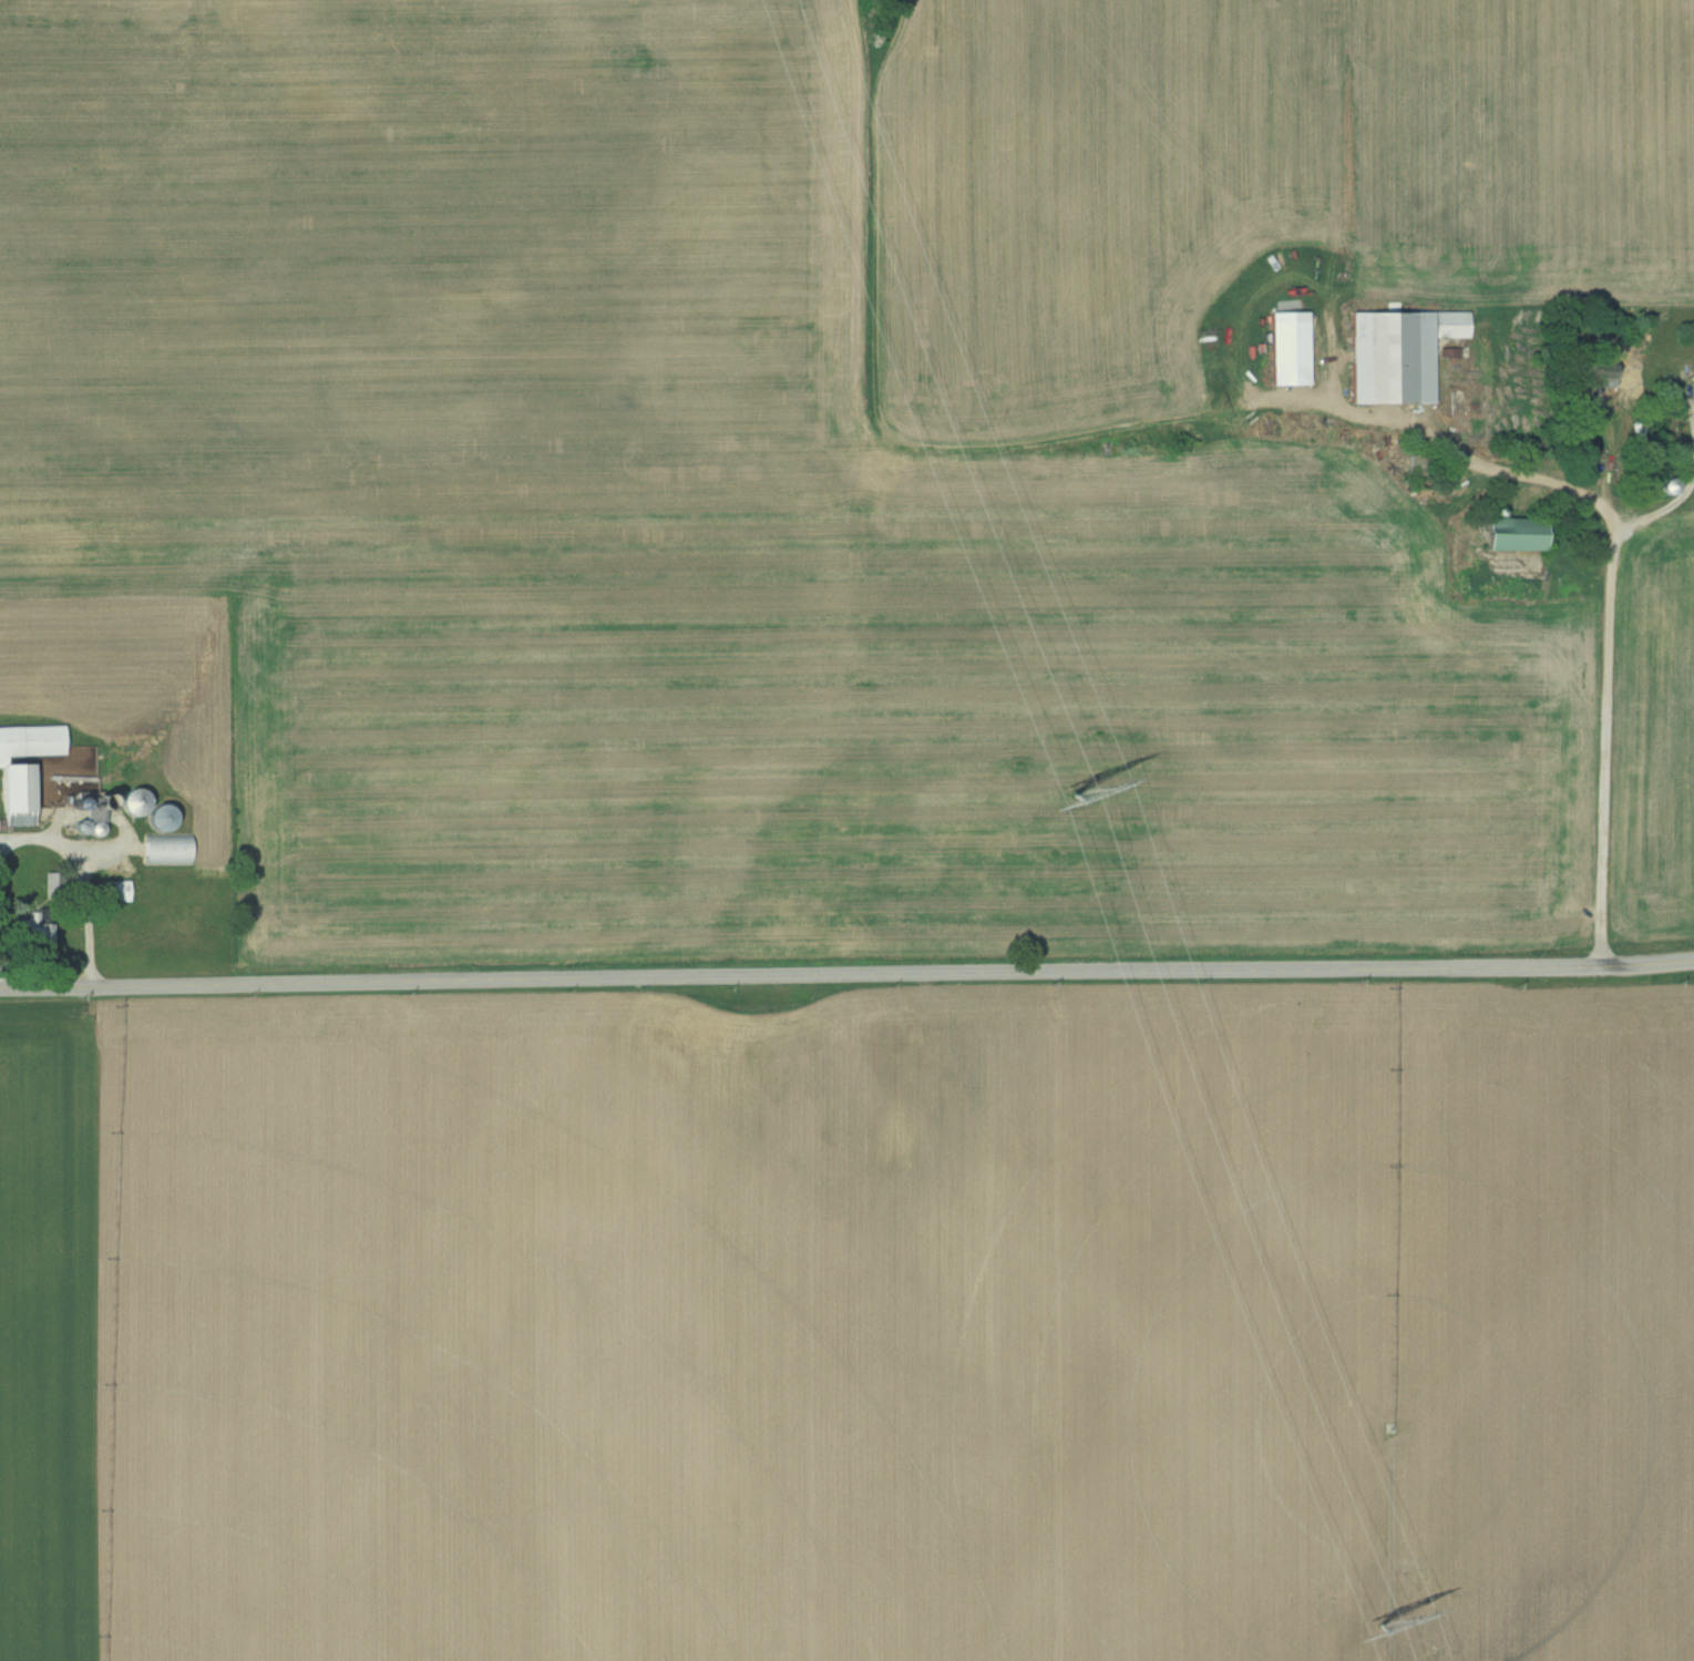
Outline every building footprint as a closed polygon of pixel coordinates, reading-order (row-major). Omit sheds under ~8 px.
[(1351,312),(1351,404),(1434,405),(1434,337),(1468,337),(1469,313),(1351,312)] [(1308,387),(1308,313),(1270,313),(1270,387),(1308,387)] [(1595,388),(1595,380),(1614,380),(1614,362),(1570,362),(1570,388),(1595,388)] [(1539,551),(1539,519),(1482,519),(1482,551),(1539,551)] [(33,828),(31,764),(7,765),(7,756),(64,755),(63,726),(0,727),(0,828),(33,828)] [(19,918),(19,945),(51,945),(51,922),(37,922),(37,918),(19,918)]
